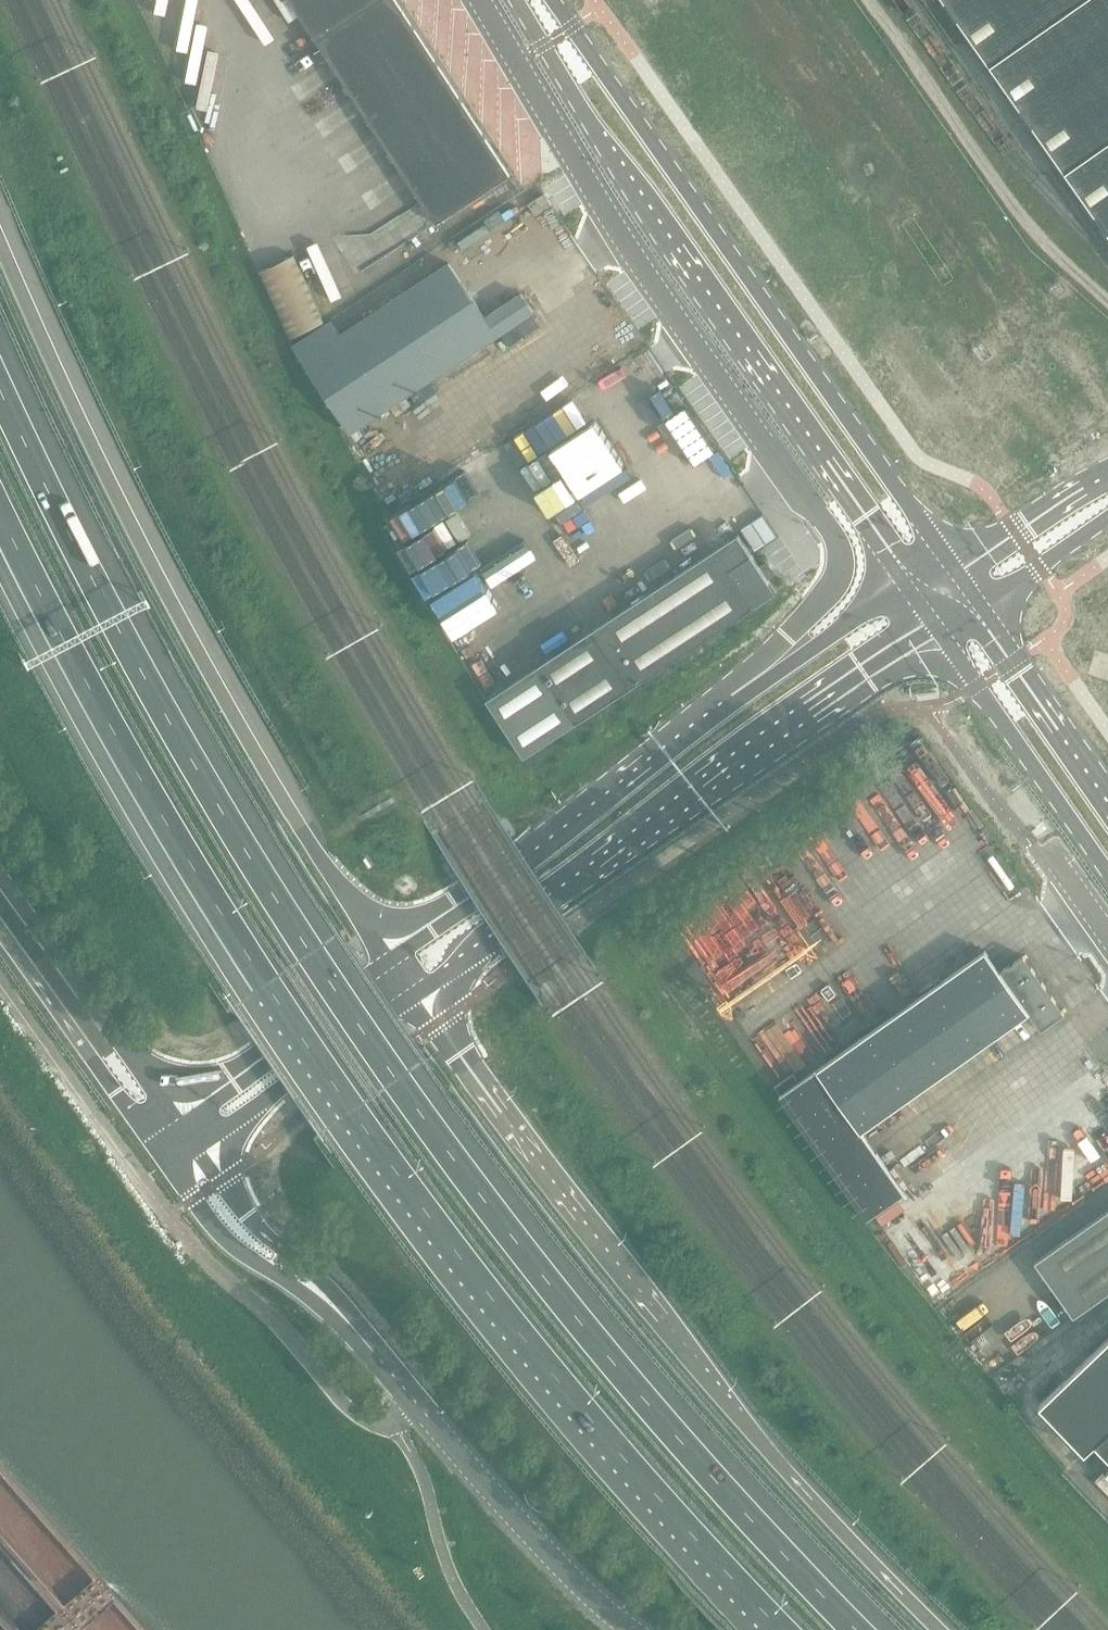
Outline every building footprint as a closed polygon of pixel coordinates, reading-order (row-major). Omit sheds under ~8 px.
[(395,0),(290,0),(436,223),(510,175),(395,0)] [(1107,234),(1107,0),(943,0),(1107,234)] [(536,216),(552,205),(544,194),(528,204),(536,216)] [(295,255),(263,270),(292,336),(324,321),(295,255)] [(331,320),(294,346),(350,432),(504,333),(511,344),(542,325),(521,293),(485,317),(449,263),(342,335),(331,320)] [(672,388),(626,418),(665,478),(711,448),(672,388)] [(545,482),(578,544),(615,524),(611,518),(622,512),(601,473),(624,461),(601,417),(565,437),(580,464),(545,482)] [(499,530),(424,577),(458,632),(534,585),(499,530)] [(537,665),(576,723),(776,592),(738,534),(537,665)] [(537,665),(486,698),(524,757),(576,723),(537,665)] [(862,1132),(1029,1013),(1001,972),(985,950),(799,1082),(794,1074),(775,1087),(868,1219),(905,1193),(862,1132)] [(1023,956),(1001,972),(1029,1013),(1041,1030),(1065,1014),(1023,956)] [(886,1224),(907,1208),(900,1198),(879,1214),(886,1224)] [(1107,1293),(1107,1210),(1035,1262),(1074,1317),(1107,1293)] [(1040,1404),(1086,1452),(1096,1442),(1107,1430),(1107,1339),(1040,1404)] [(1096,1442),(1107,1455),(1107,1430),(1096,1442)]
